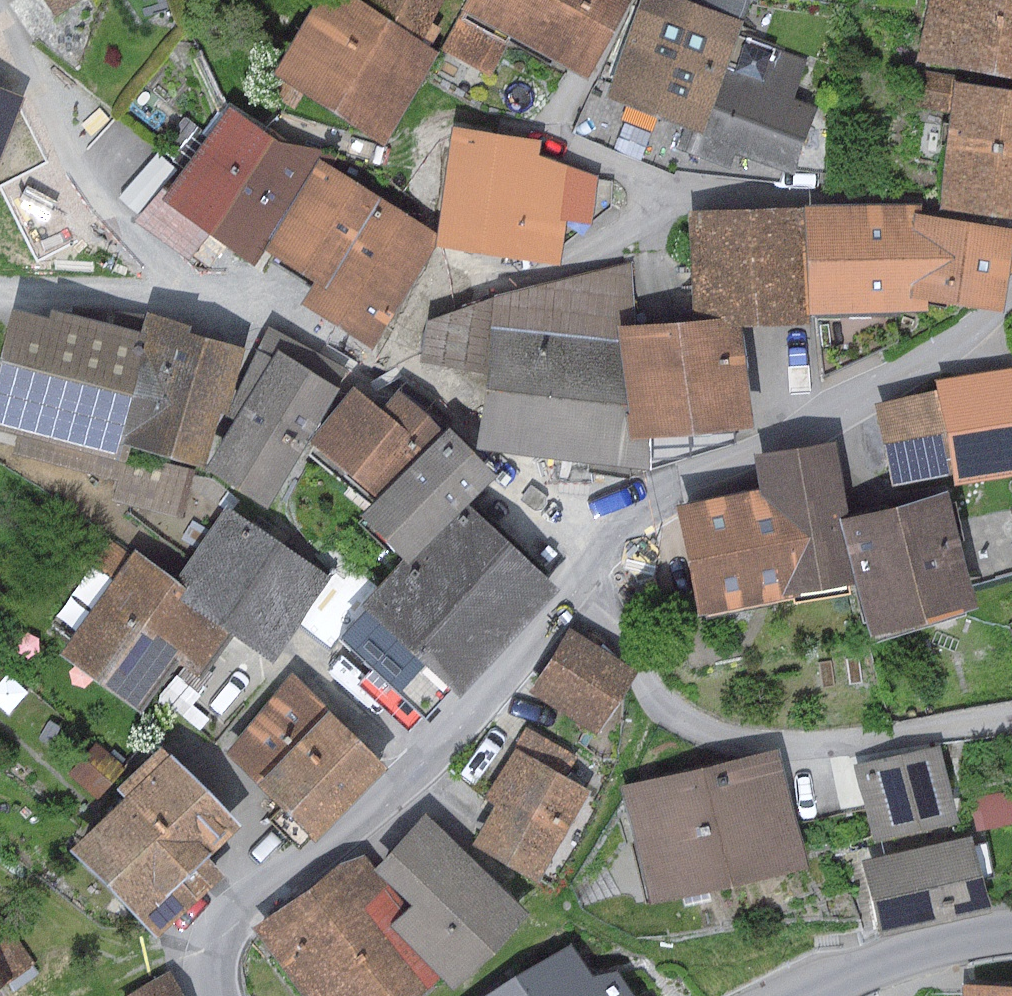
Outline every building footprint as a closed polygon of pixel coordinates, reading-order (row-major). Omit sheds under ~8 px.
[(50,15),(73,0),(40,0),(50,15)] [(268,70),(380,142),(438,52),(356,0),(313,0),(268,70)] [(422,31),(439,0),(364,0),(422,31)] [(533,0),(458,0),(455,5),(511,37),(533,0)] [(511,37),(579,77),(624,0),(533,0),(511,37)] [(689,0),(637,0),(600,95),(694,131),(720,66),(738,19),(689,0)] [(915,60),(1011,78),(1011,0),(927,0),(915,60)] [(760,81),(720,66),(694,131),(686,153),(726,169),(732,153),(790,175),(815,110),(791,100),(806,62),(772,49),(760,81)] [(951,82),(936,206),(1011,215),(1011,89),(951,82)] [(0,85),(0,155),(23,94),(0,85)] [(191,155),(280,214),(313,164),(224,105),(191,155)] [(539,139),(448,126),(432,233),(430,245),(434,245),(556,263),(562,220),(588,224),(595,176),(537,155),(539,139)] [(280,214),(191,155),(166,191),(158,186),(133,223),(188,260),(205,234),(248,263),(258,247),(280,214)] [(319,286),(378,197),(317,158),(313,164),(280,214),(258,247),(310,280),(319,286)] [(319,286),(310,280),(295,302),(365,348),(434,245),(430,245),(432,233),(378,197),(319,286)] [(801,206),(687,209),(687,261),(687,321),(736,316),(736,323),(806,322),(806,313),(801,206)] [(903,297),(915,213),(913,206),(801,206),(806,313),(923,310),(921,300),(903,297)] [(903,297),(921,300),(998,311),(1010,227),(915,213),(903,297)] [(687,261),(631,264),(635,326),(687,321),(687,261)] [(487,325),(615,341),(614,328),(635,326),(631,264),(490,298),(425,322),(416,363),(480,375),(487,325)] [(136,332),(45,308),(43,318),(6,308),(0,331),(0,431),(16,435),(11,454),(115,481),(110,500),(186,520),(200,466),(107,441),(136,332)] [(107,441),(200,466),(214,413),(223,415),(241,347),(185,332),(187,324),(141,312),(136,332),(107,441)] [(635,326),(614,328),(615,341),(625,437),(646,435),(746,425),(736,323),(736,316),(687,321),(635,326)] [(487,325),(480,375),(470,445),(644,467),(646,435),(625,437),(615,341),(487,325)] [(344,370),(267,327),(201,464),(262,508),(344,370)] [(949,475),(950,481),(1011,471),(1011,369),(933,383),(935,390),(949,475)] [(377,409),(355,388),(306,437),(370,499),(438,430),(396,390),(377,409)] [(949,475),(935,390),(873,401),(888,486),(949,475)] [(491,473),(442,426),(438,430),(370,499),(355,515),(404,562),(463,502),(491,473)] [(757,488),(776,598),(854,584),(839,520),(844,519),(830,441),(751,455),(757,488)] [(776,598),(757,488),(672,503),(691,613),(776,598)] [(844,519),(839,520),(854,584),(868,645),(921,629),(919,619),(969,603),(945,491),(844,519)] [(555,591),(463,502),(404,562),(362,605),(338,637),(418,715),(445,688),(453,695),(555,591)] [(328,580),(227,506),(172,580),(167,587),(233,636),(267,661),(294,625),(328,580)] [(172,580),(131,549),(55,652),(137,713),(176,660),(201,679),(233,636),(167,587),(172,580)] [(328,580),(294,625),(328,650),(338,637),(362,605),(328,580)] [(634,669),(567,627),(526,690),(593,733),(634,669)] [(0,658),(0,677),(9,665),(0,658)] [(253,782),(324,710),(291,677),(219,749),(253,782)] [(310,839),(382,766),(324,710),(253,782),(310,839)] [(578,756),(526,726),(484,798),(493,803),(469,844),(534,881),(586,790),(566,778),(578,756)] [(123,767),(95,742),(67,774),(95,799),(123,767)] [(120,796),(66,847),(152,937),(219,874),(202,855),(234,825),(157,744),(111,787),(120,796)] [(937,746),(855,764),(871,839),(954,821),(937,746)] [(774,748),(617,786),(646,904),(803,867),(774,748)] [(525,916),(424,811),(368,865),(406,905),(386,924),(437,976),(449,989),(525,916)] [(970,837),(861,861),(876,929),(985,905),(970,837)] [(247,931),(298,995),(412,995),(437,976),(386,924),(406,905),(368,865),(360,855),(336,861),(247,931)] [(0,919),(0,986),(33,964),(2,918),(0,919)] [(523,995),(629,995),(617,976),(586,977),(569,945),(513,979),(523,995)] [(115,995),(182,995),(167,969),(115,995)] [(513,979),(485,995),(523,995),(513,979)] [(962,984),(962,995),(1011,995),(1011,985),(962,984)]
